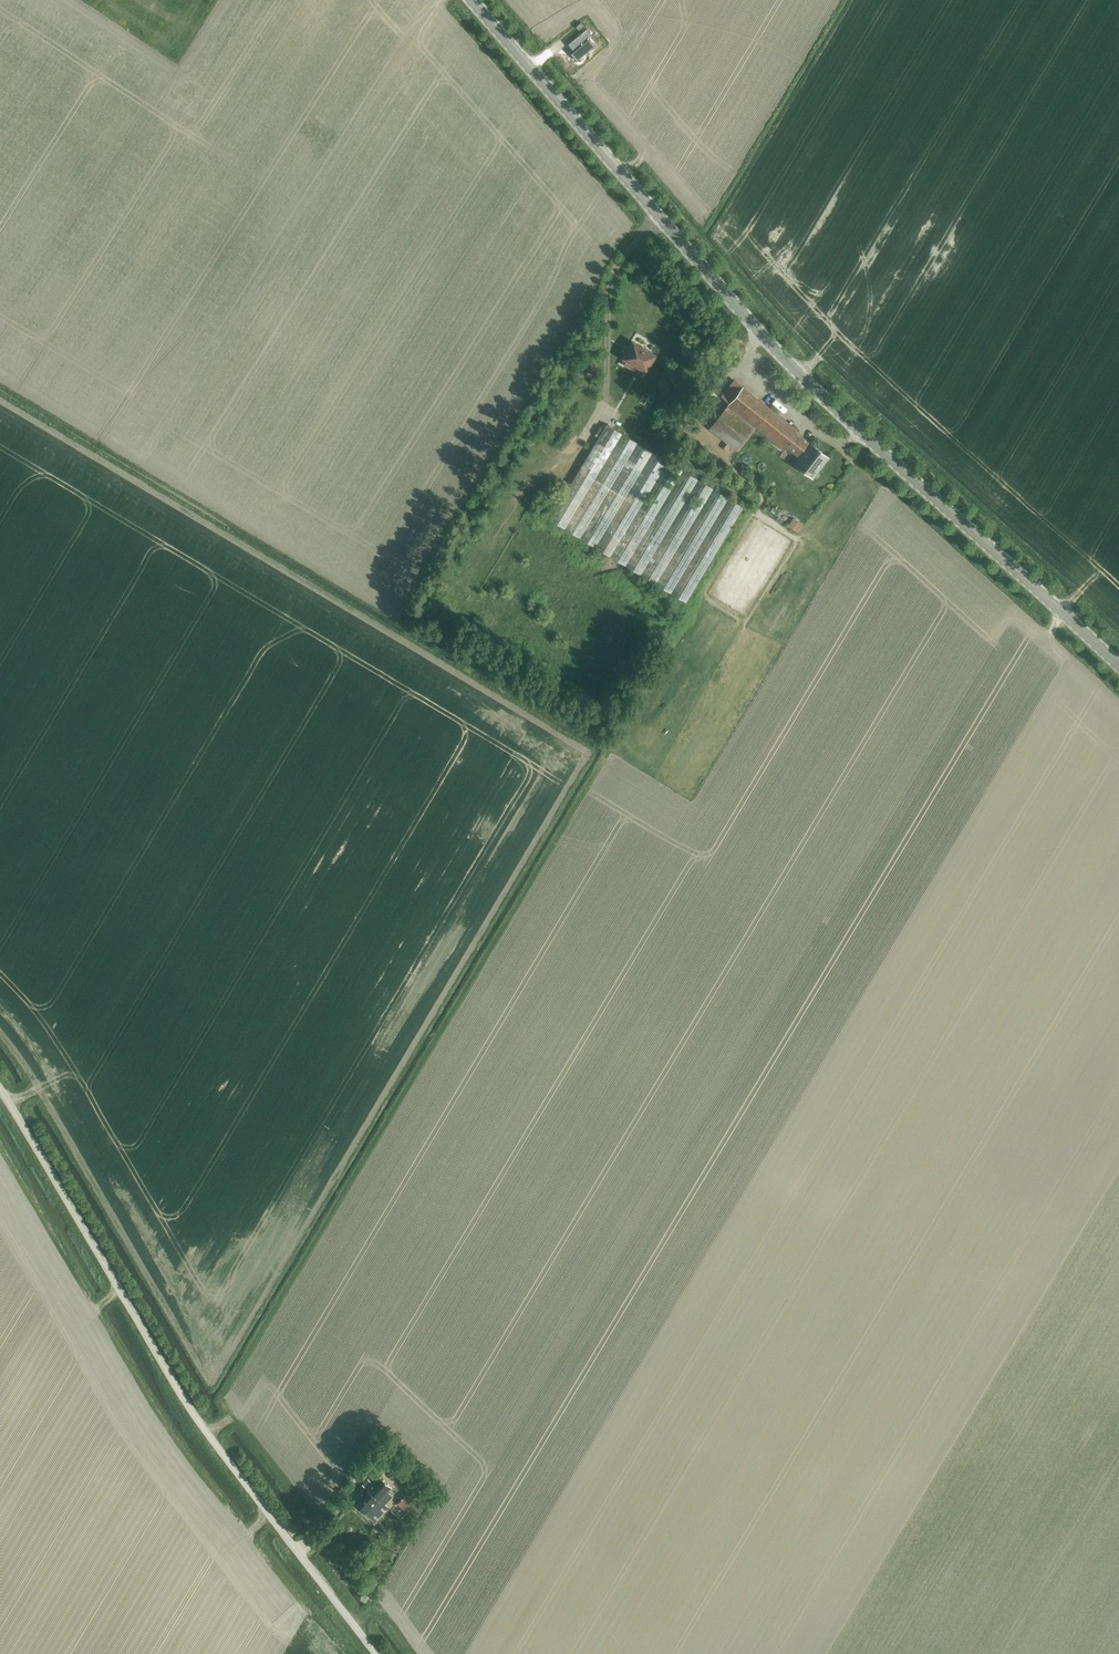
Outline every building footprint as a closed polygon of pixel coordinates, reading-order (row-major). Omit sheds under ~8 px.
[(586,28),(568,44),(574,51),(571,53),(576,60),(595,45),(589,38),(592,35),(586,28)] [(632,342),(623,357),(644,369),(653,354),(632,342)] [(796,432),(798,430),(733,378),(720,395),(728,402),(708,428),(736,450),(748,435),(755,427),(783,449),(785,446),(797,454),(807,440),(796,432)] [(595,546),(686,602),(743,507),(605,423),(548,518),(595,546)] [(794,462),(811,476),(827,456),(810,442),(794,462)] [(394,1485),(393,1486),(387,1481),(381,1487),(375,1481),(368,1489),(364,1486),(351,1500),(375,1522),(394,1501),(400,1506),(407,1497),(394,1485)]
